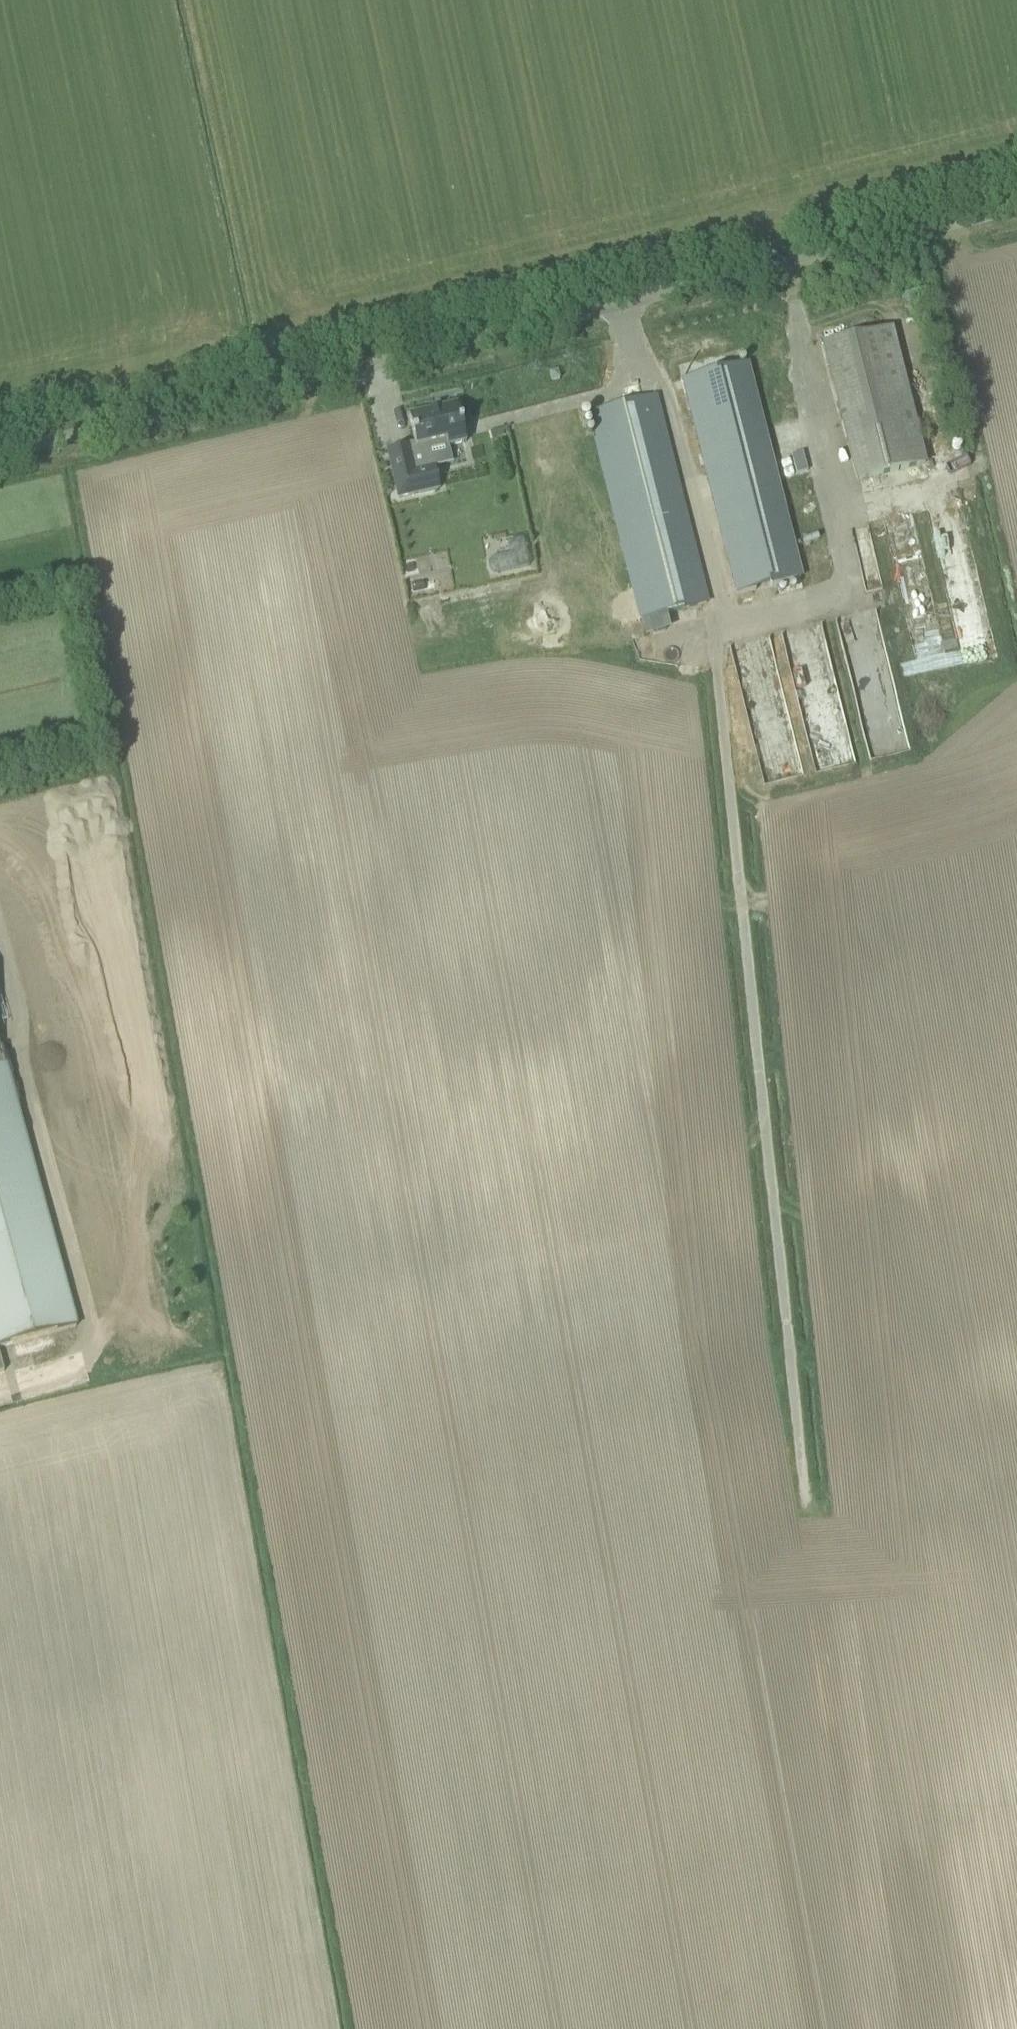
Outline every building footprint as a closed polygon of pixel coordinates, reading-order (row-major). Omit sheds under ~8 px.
[(822,345),(856,481),(924,464),(891,328),(822,345)] [(747,367),(682,383),(736,596),(789,581),(803,577),(779,492),(747,367)] [(590,413),(645,619),(709,602),(654,396),(590,413)] [(457,406),(408,417),(415,447),(409,449),(409,446),(387,452),(398,499),(439,489),(434,467),(433,468),(428,446),(446,441),(447,447),(466,443),(457,406)] [(503,426),(491,429),(492,436),(504,433),(503,426)] [(528,568),(525,541),(510,543),(511,555),(492,557),(493,571),(528,568)] [(909,747),(880,621),(840,630),(868,756),(909,747)] [(747,717),(786,707),(770,638),(731,647),(747,717)] [(9,1021),(0,989),(0,1023),(9,1021)] [(76,1327),(5,1066),(0,1068),(0,1347),(76,1327)]
